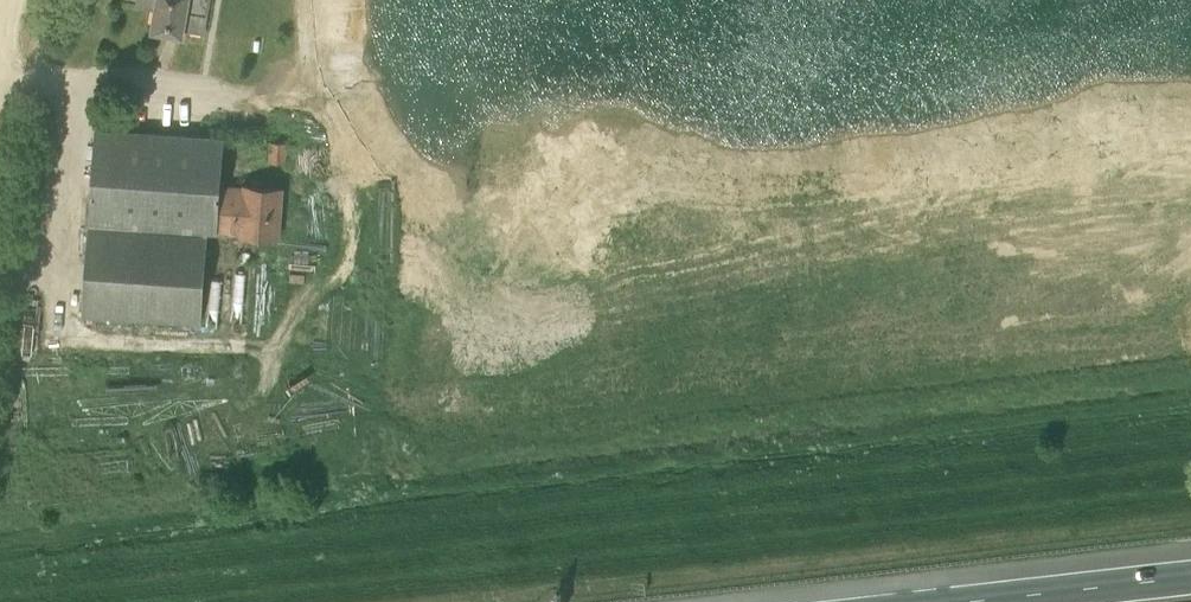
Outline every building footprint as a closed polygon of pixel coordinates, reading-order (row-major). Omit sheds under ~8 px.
[(210,0),(136,0),(135,5),(155,9),(151,29),(183,35),(184,28),(204,32),(210,0)] [(219,194),(223,136),(97,127),(83,314),(200,323),(206,232),(221,233),(221,226),(241,227),(240,234),(279,237),(282,189),(244,186),(243,195),(219,194)] [(287,143),(269,142),(268,161),(284,162),(286,162),(287,143)]
